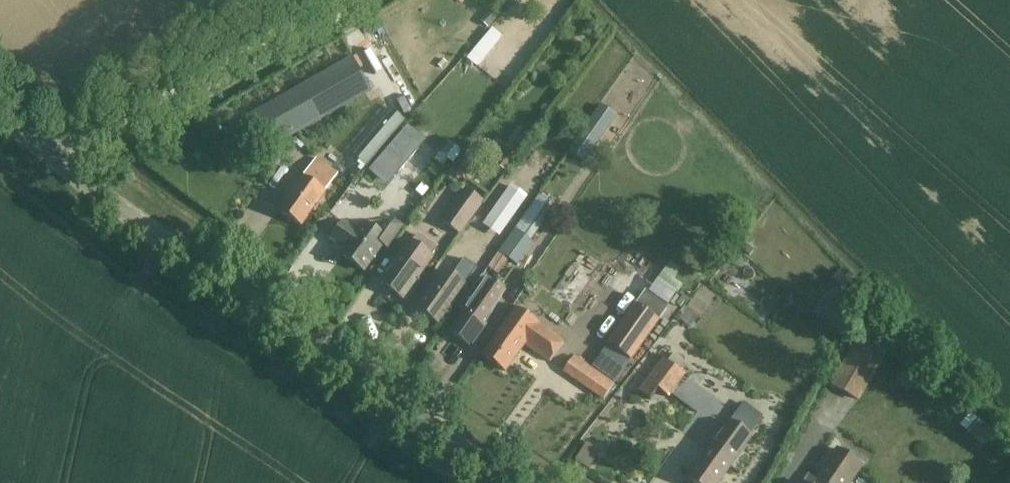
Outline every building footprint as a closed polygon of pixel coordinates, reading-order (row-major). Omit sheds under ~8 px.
[(480,22),(487,28),(499,15),(492,9),(480,22)] [(477,66),(501,35),(490,26),(466,57),(477,66)] [(371,90),(353,58),(248,117),(266,149),(371,90)] [(616,117),(599,105),(577,137),(594,149),(616,117)] [(380,157),(397,172),(418,149),(400,134),(380,157)] [(516,154),(524,143),(519,140),(511,151),(516,154)] [(454,146),(445,158),(452,163),(461,151),(454,146)] [(338,174),(315,159),(279,210),(301,226),(338,174)] [(528,197),(512,186),(484,225),(501,237),(528,197)] [(484,202),(465,188),(442,222),(460,235),(484,202)] [(555,207),(538,195),(488,268),(499,275),(510,260),(517,264),(532,243),(531,242),(555,207)] [(405,226),(395,219),(383,222),(365,222),(359,230),(344,220),(330,241),(344,251),(342,254),(364,270),(382,245),(389,250),(405,226)] [(432,256),(410,241),(381,282),(404,298),(432,256)] [(745,243),(741,248),(750,256),(755,250),(745,243)] [(663,272),(674,279),(681,269),(670,261),(663,272)] [(464,283),(445,270),(418,308),(437,322),(464,283)] [(483,275),(472,290),(459,308),(465,312),(451,331),(470,345),(485,324),(483,323),(496,305),(491,302),(501,288),(483,275)] [(636,305),(610,344),(633,360),(660,321),(670,306),(647,290),(636,305)] [(563,340),(517,308),(484,355),(506,370),(525,342),(550,359),(563,340)] [(862,339),(837,383),(859,396),(884,351),(862,339)] [(615,384),(574,356),(563,373),(603,400),(615,384)] [(638,390),(650,399),(658,389),(670,398),(686,376),(663,358),(638,390)] [(994,434),(953,399),(943,411),(984,447),(994,434)] [(741,406),(688,480),(693,482),(719,482),(752,438),(750,436),(761,421),(741,406)] [(583,442),(574,459),(588,466),(597,449),(583,442)] [(815,482),(853,482),(865,466),(837,447),(815,480),(816,481),(815,482)]
